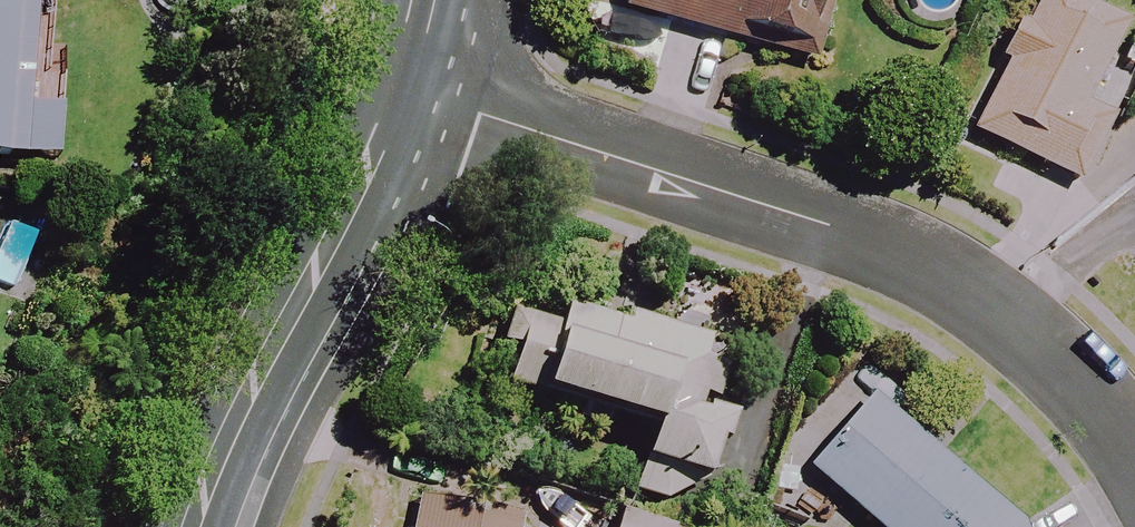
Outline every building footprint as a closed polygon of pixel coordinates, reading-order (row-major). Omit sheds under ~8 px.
[(55,166),(64,63),(47,62),(52,0),(0,0),(0,161),(55,166)] [(603,9),(821,62),(836,0),(605,0),(603,9)] [(1064,0),(1038,0),(972,133),(1078,185),(1110,121),(1085,109),(1124,30),(1064,0)] [(629,329),(567,309),(561,328),(512,312),(501,347),(517,352),(506,387),(655,434),(646,464),(709,484),(729,421),(711,416),(732,349),(632,318),(629,329)] [(803,526),(809,526),(856,512),(872,526),(1017,526),(870,400),(779,506),(803,526)] [(425,517),(424,526),(509,526),(425,517)]
